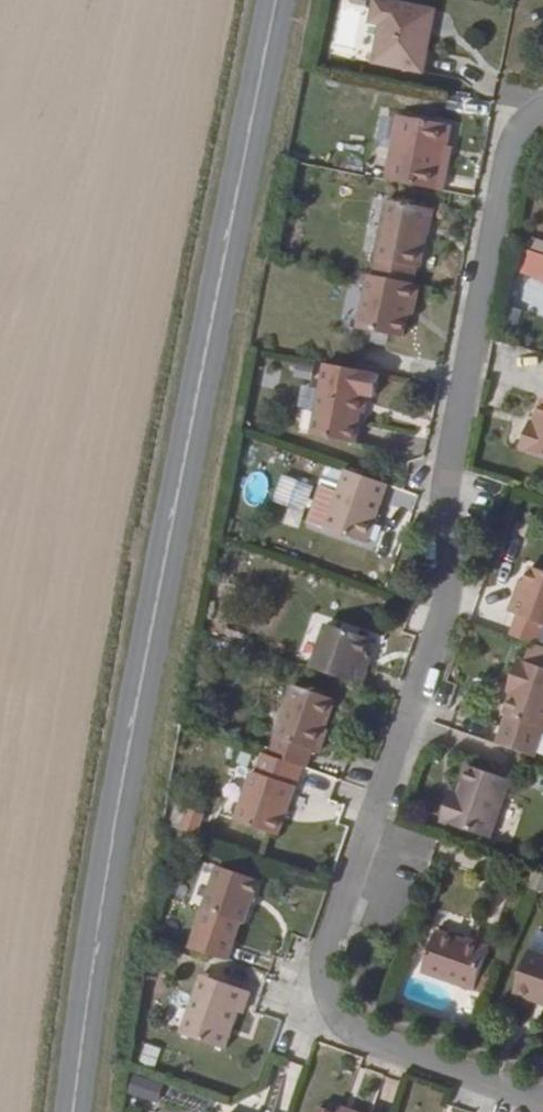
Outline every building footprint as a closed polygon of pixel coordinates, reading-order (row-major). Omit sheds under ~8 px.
[(436,23),(381,11),(376,34),(388,37),(381,75),(429,85),(436,48),(431,46),(436,23)] [(441,24),(436,23),(431,46),(436,48),(441,24)] [(456,135),(405,124),(392,190),(450,201),(454,178),(449,178),(452,156),(456,135)] [(458,158),(452,156),(449,178),(454,178),(458,158)] [(383,268),(386,269),(425,276),(428,277),(440,217),(394,209),(383,268)] [(425,276),(386,269),(381,288),(421,296),(425,276)] [(421,296),(381,288),(376,287),(364,339),(412,347),(418,316),(423,317),(426,297),(421,296)] [(377,407),(336,395),(321,440),(362,453),(377,407)] [(537,432),(530,454),(542,459),(542,434),(537,432)] [(393,492),(351,478),(332,539),(373,551),(393,492)] [(542,572),(537,588),(533,601),(527,599),(521,619),(526,621),(520,641),(542,649),(542,572)] [(537,588),(531,586),(527,599),(533,601),(537,588)] [(379,645),(337,630),(322,672),(367,688),(372,674),(368,672),(379,645)] [(512,751),(542,762),(542,669),(529,665),(524,684),(527,684),(525,695),(512,751)] [(302,690),(279,756),(310,767),(313,768),(319,753),(324,755),(342,705),(302,690)] [(310,767),(279,756),(272,753),(265,774),(261,773),(244,822),(280,835),(286,818),(293,821),(310,767)] [(517,784),(474,769),(466,794),(463,804),(456,802),(449,822),(499,840),(517,784)] [(170,809),(169,832),(196,834),(197,811),(170,809)] [(268,882),(229,868),(212,914),(252,930),(268,882)] [(499,949),(450,931),(436,972),(486,990),(499,949)] [(541,953),(527,993),(542,998),(542,954),(541,953)] [(259,996),(211,979),(189,1037),(232,1053),(245,1016),(251,1018),(259,996)] [(142,1045),(138,1066),(155,1068),(158,1047),(142,1045)] [(126,1097),(155,1101),(157,1082),(129,1079),(126,1097)]
